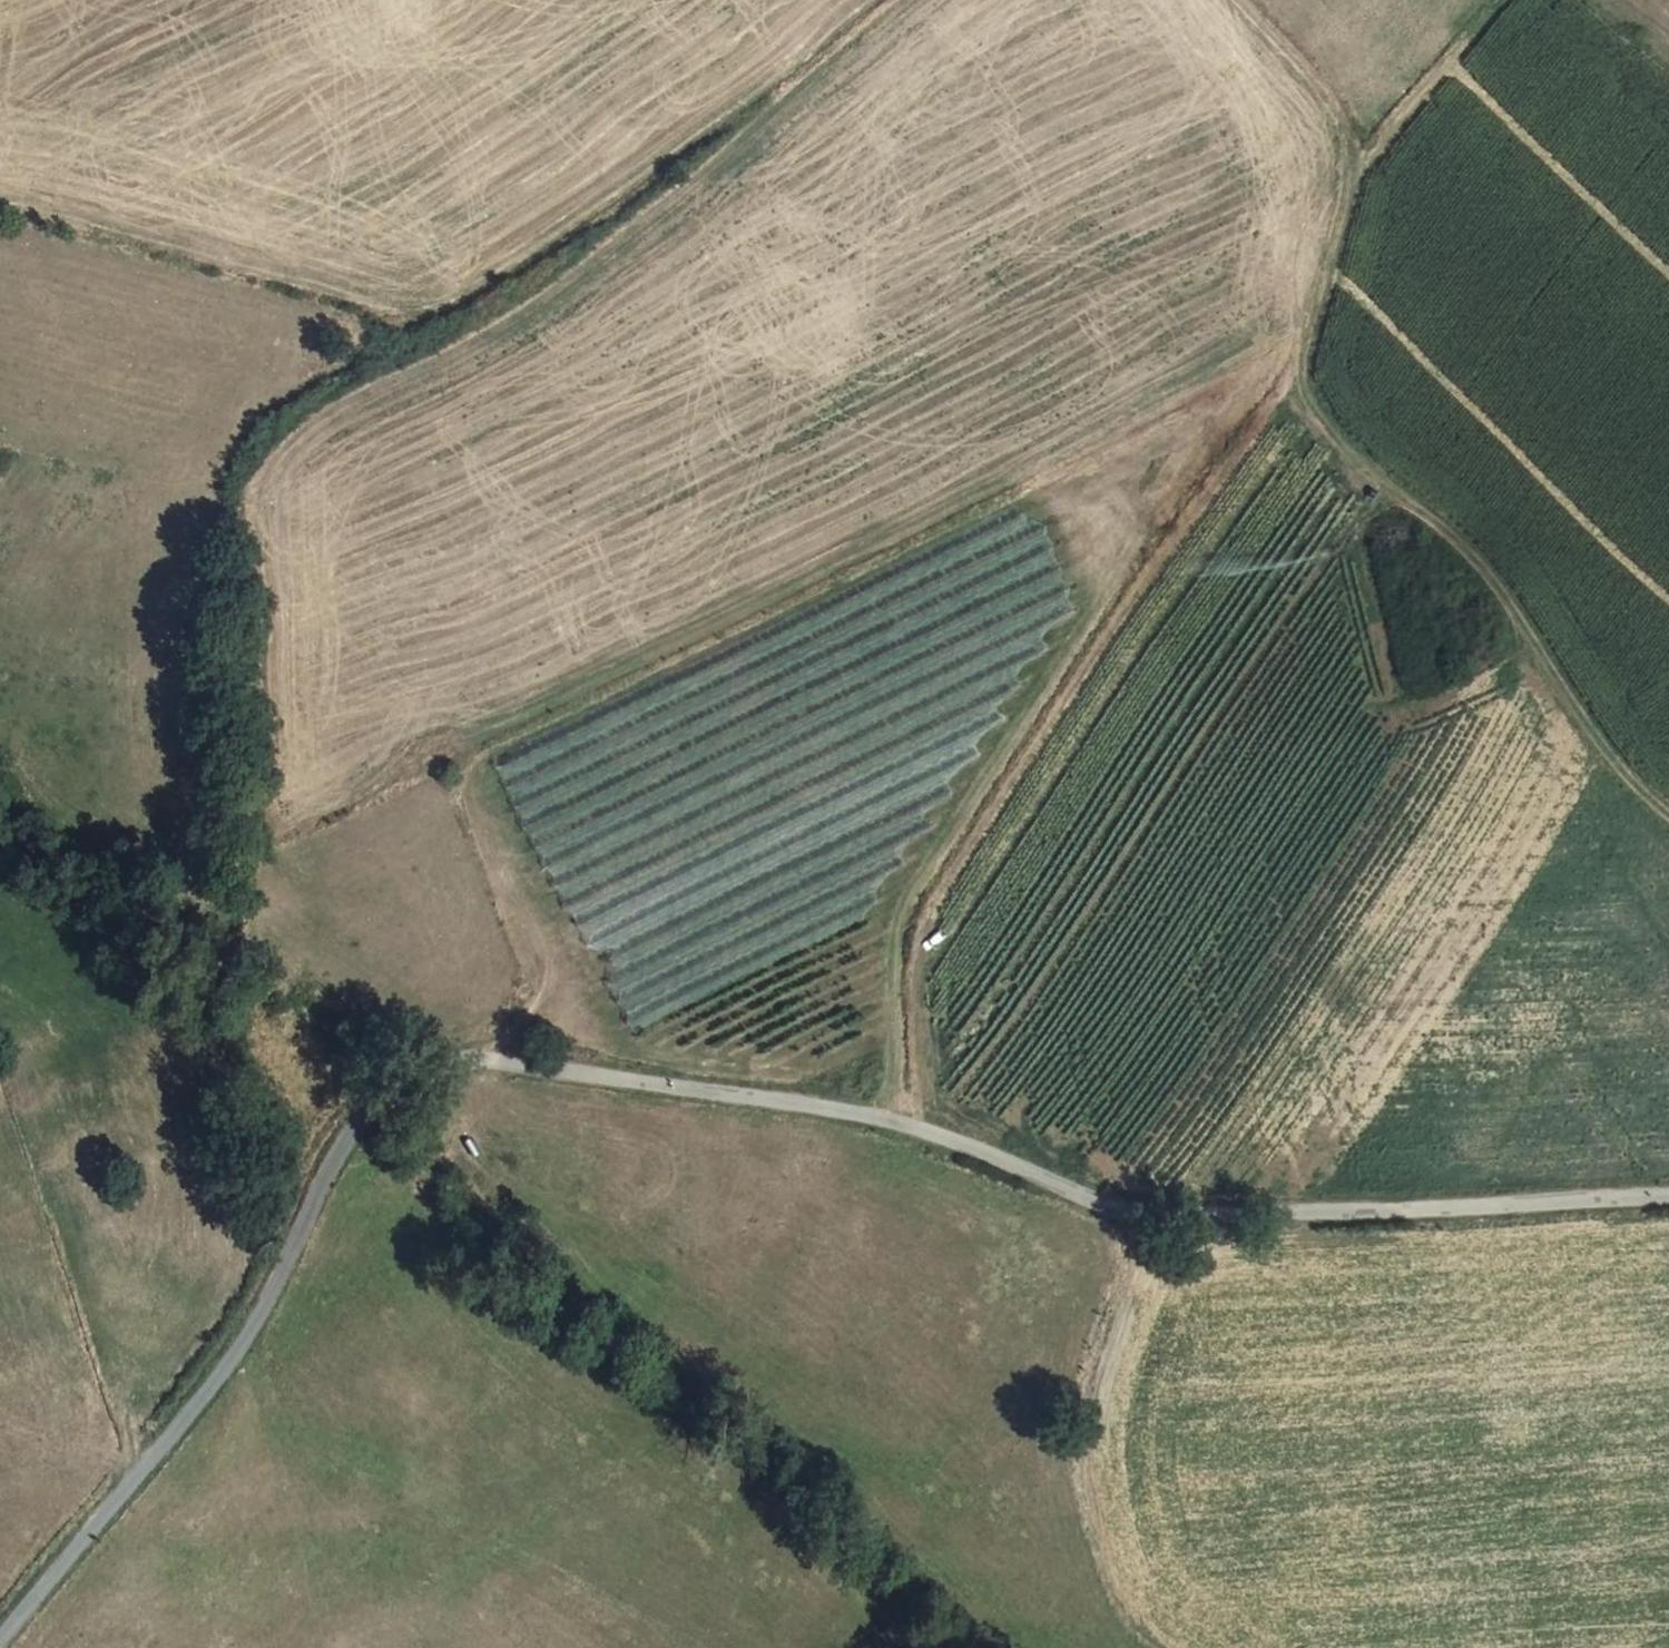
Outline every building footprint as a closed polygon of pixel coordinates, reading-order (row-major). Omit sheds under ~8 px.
[(1056,544),(1007,545),(1008,615),(1058,614),(1056,544)]
